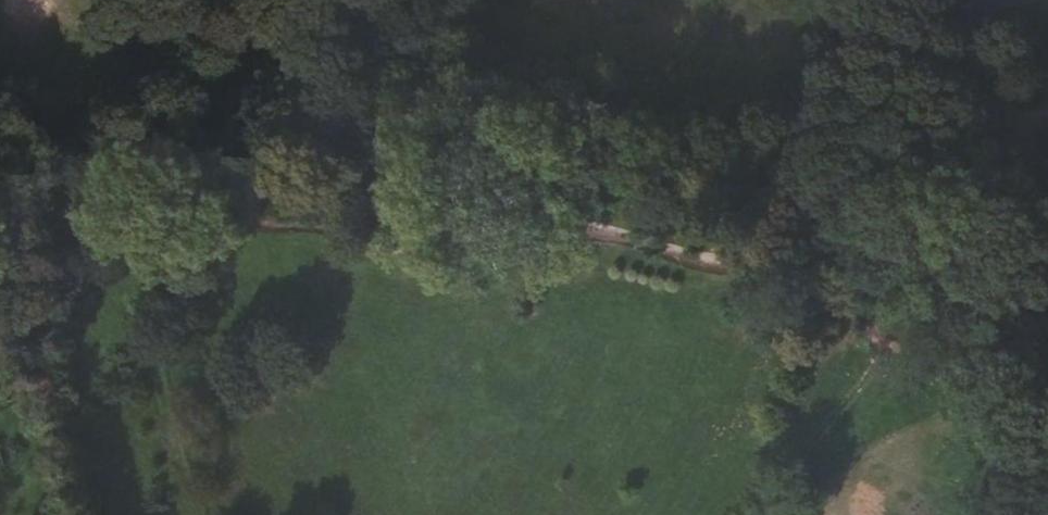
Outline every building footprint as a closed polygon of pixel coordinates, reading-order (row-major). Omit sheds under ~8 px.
[(12,401),(3,378),(0,379),(0,406),(12,401)]
